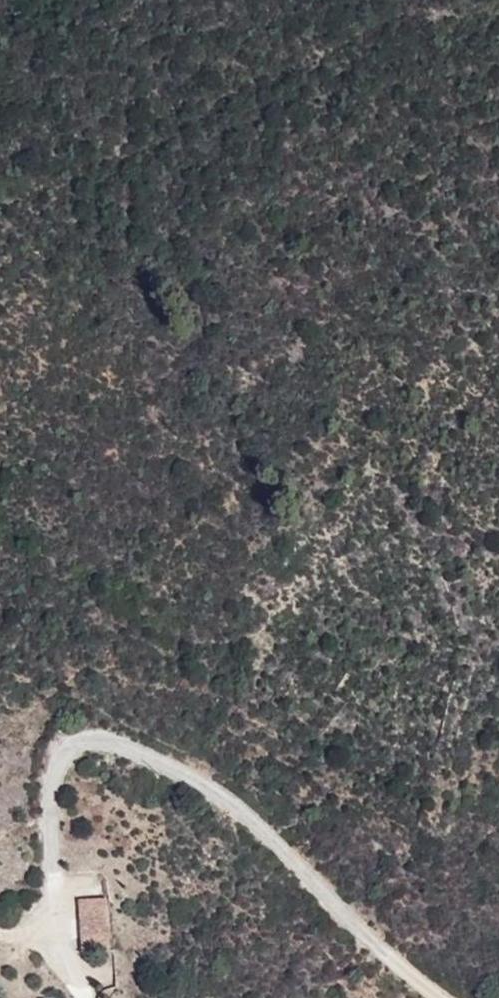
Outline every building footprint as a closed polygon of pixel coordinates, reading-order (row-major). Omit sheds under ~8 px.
[(76,898),(80,951),(109,949),(106,896),(76,898)]
